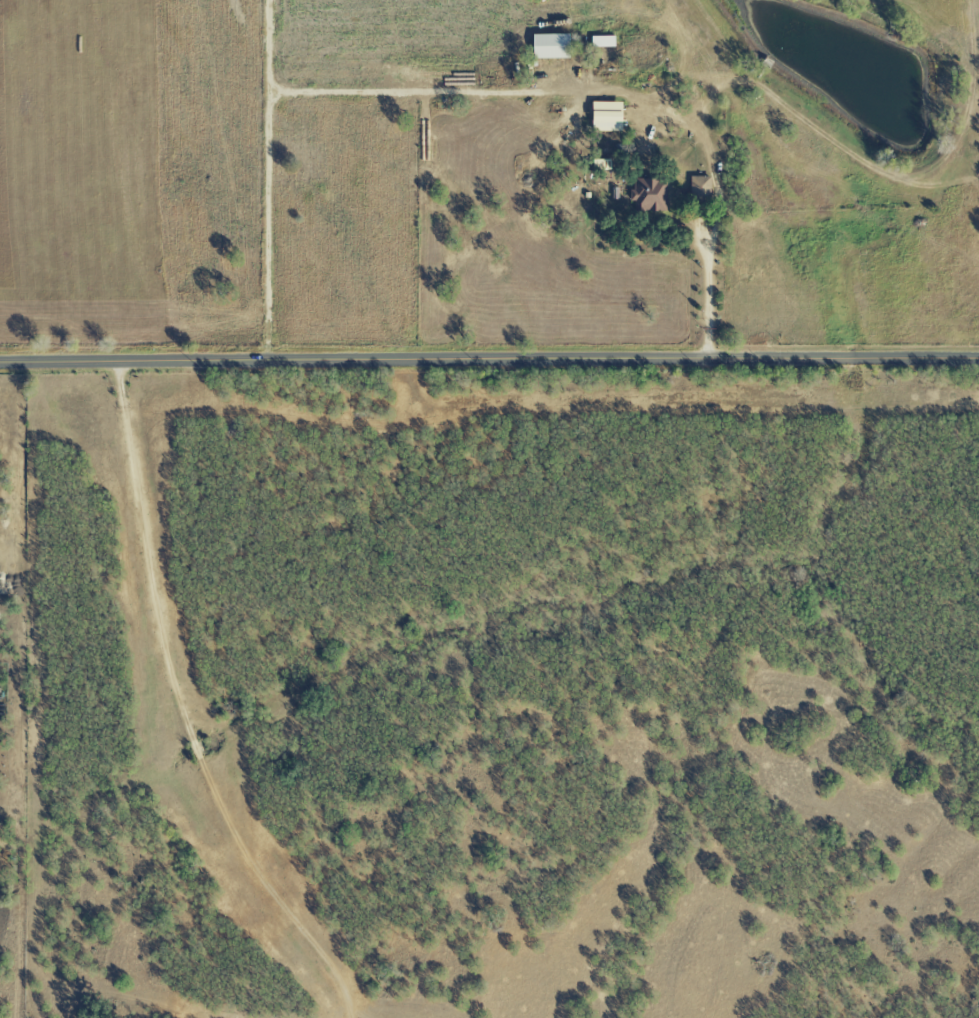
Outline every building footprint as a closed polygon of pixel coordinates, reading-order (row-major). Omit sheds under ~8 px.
[(531,35),(532,59),(568,58),(567,34),(531,35)] [(590,48),(615,47),(614,36),(590,37),(590,48)] [(621,103),(591,102),(590,132),(620,132),(621,103)] [(689,197),(702,197),(702,200),(710,200),(711,177),(690,177),(689,197)] [(664,213),(665,181),(631,180),(631,201),(635,201),(635,212),(664,213)]
